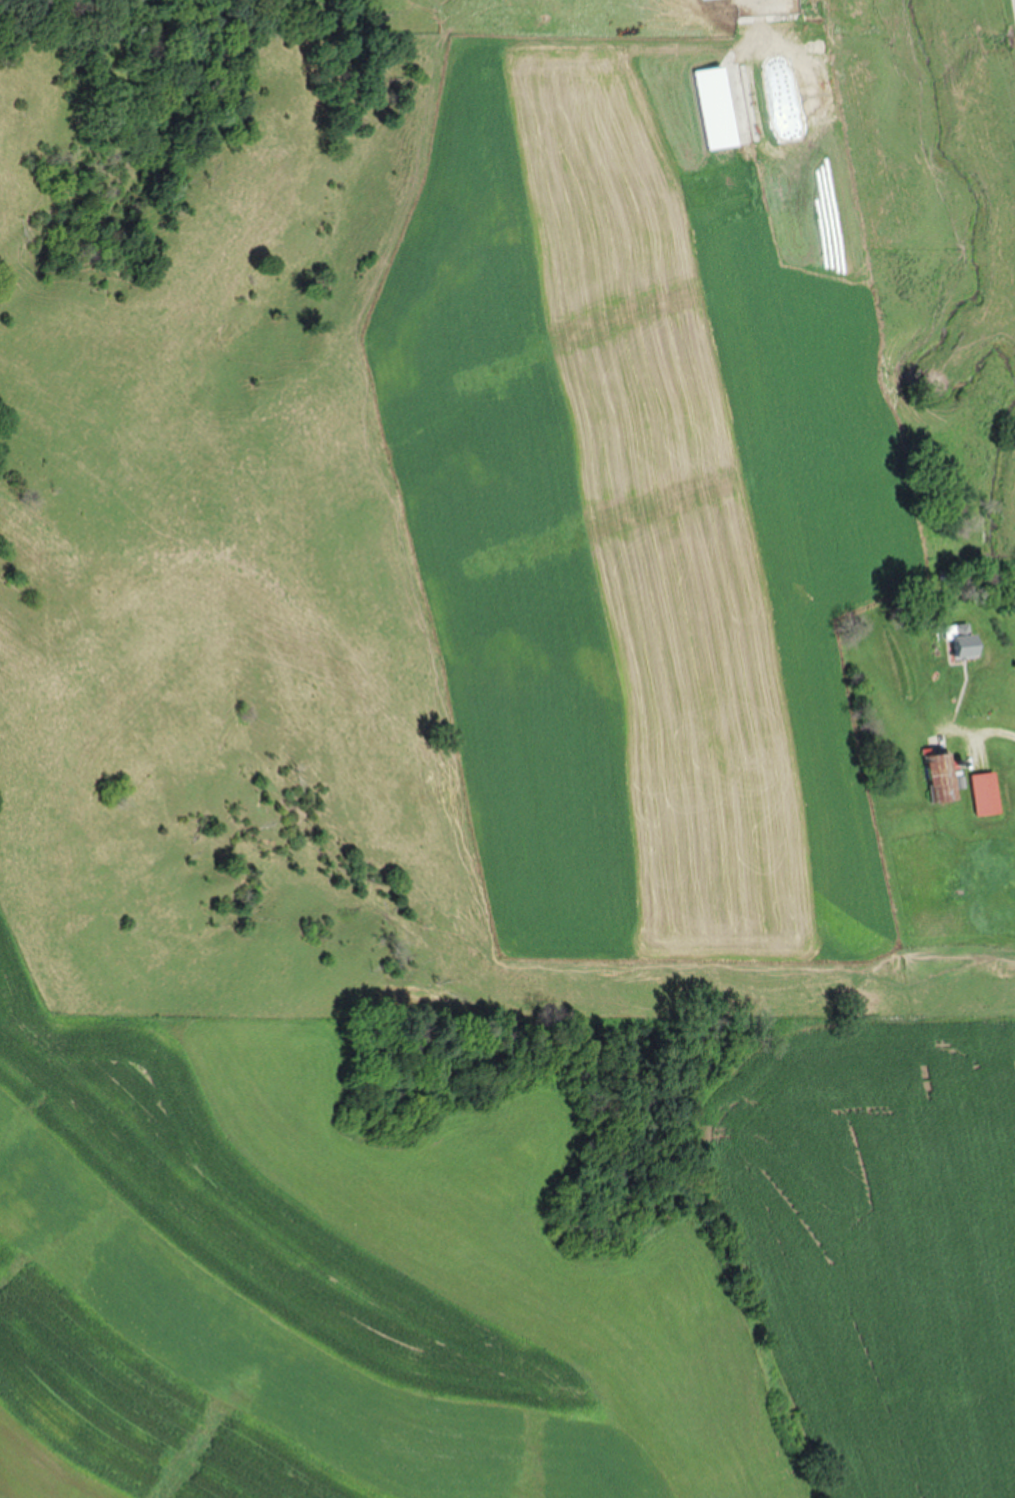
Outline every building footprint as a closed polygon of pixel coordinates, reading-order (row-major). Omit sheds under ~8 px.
[(802,82),(800,69),(793,70),(795,83),(802,82)] [(965,625),(945,625),(945,639),(965,639),(965,625)] [(977,645),(953,645),(953,656),(977,656),(977,645)] [(931,803),(956,800),(950,751),(925,754),(931,803)]
